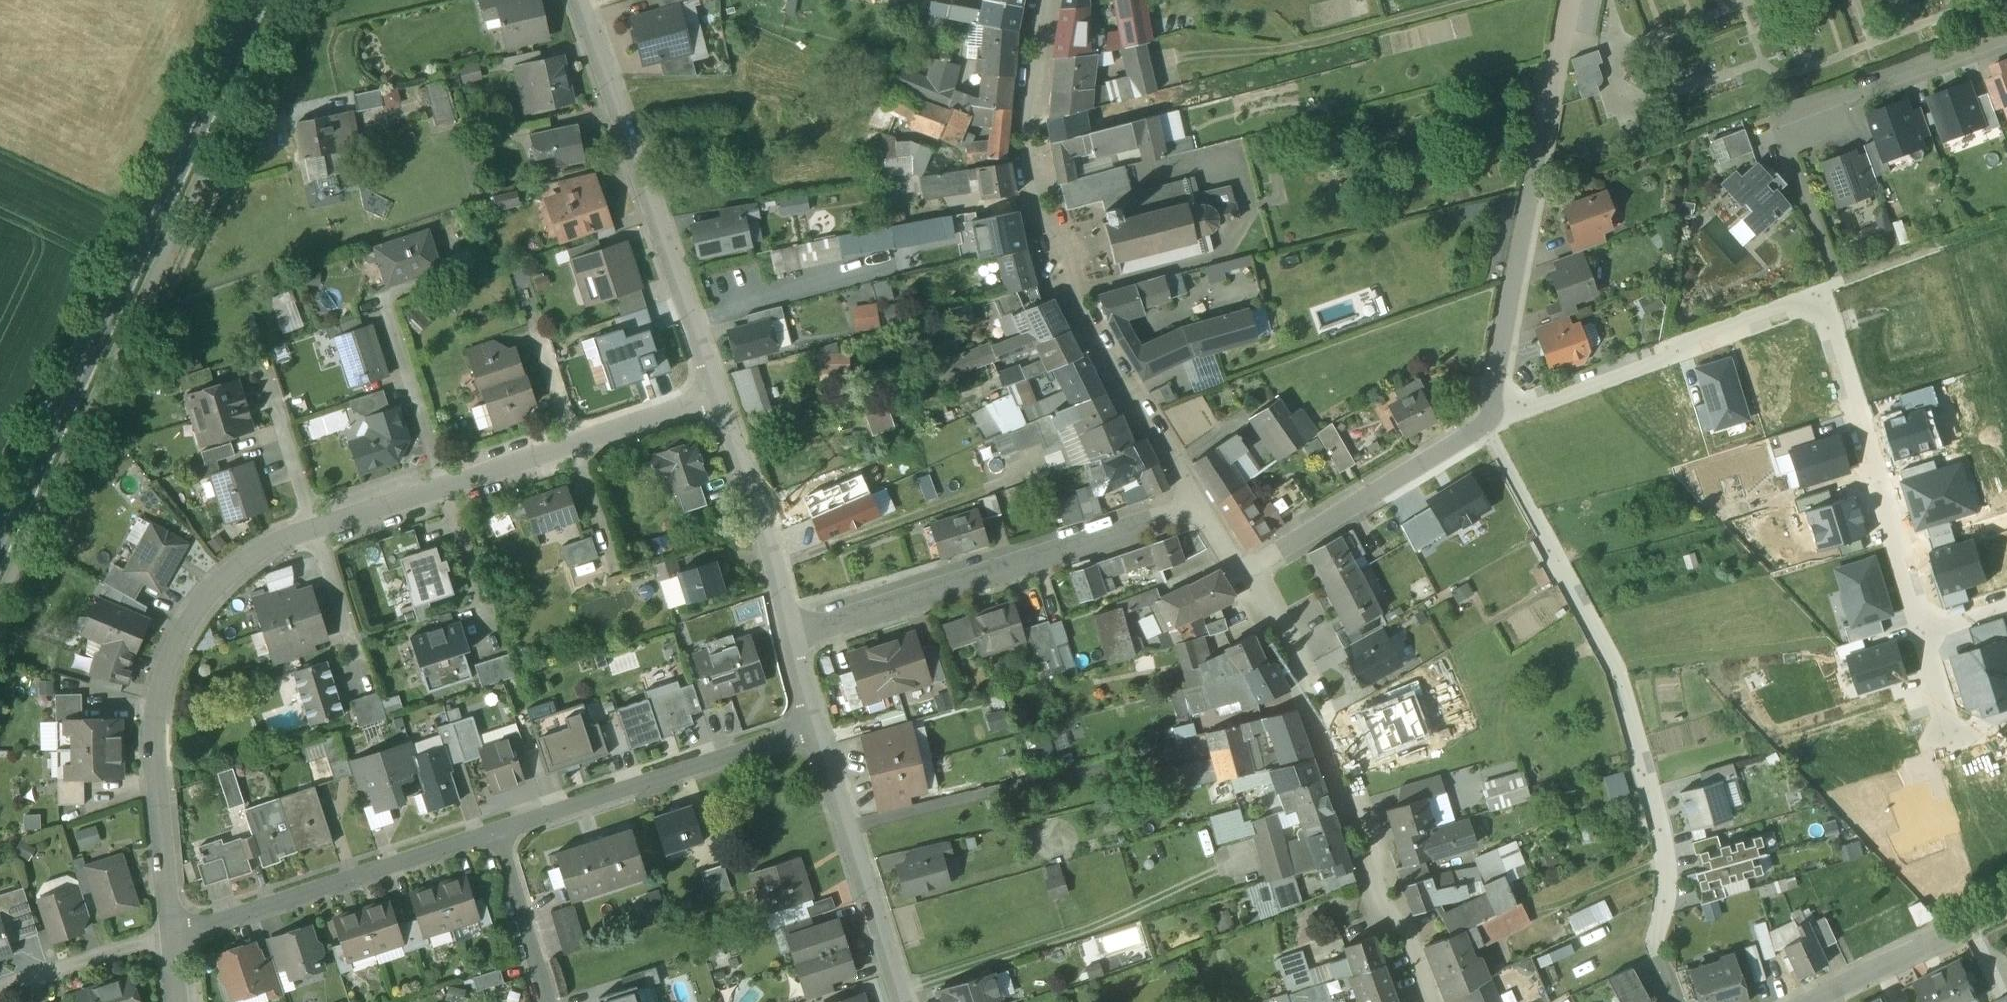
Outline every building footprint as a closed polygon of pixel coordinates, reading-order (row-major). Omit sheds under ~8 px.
[(481,11),(498,7),(498,5),(515,1),(515,0),(478,0),(481,11)] [(498,5),(498,7),(507,46),(548,37),(543,15),(541,14),(538,0),(520,0),(515,1),(498,5)] [(661,11),(679,7),(679,8),(688,5),(687,0),(658,0),(661,11)] [(986,0),(985,0),(982,16),(980,25),(985,26),(1016,32),(1021,7),(986,0)] [(1061,9),(1083,7),(1088,5),(1085,0),(1063,0),(1061,9)] [(1124,48),(1145,44),(1149,43),(1141,0),(1115,0),(1124,48)] [(978,11),(951,6),(948,19),(980,25),(982,16),(978,15),(978,11)] [(661,11),(632,19),(644,65),(659,61),(691,53),(679,8),(679,7),(661,11)] [(1083,7),(1061,9),(1053,59),(1055,59),(1087,56),(1083,7)] [(912,12),(910,24),(929,28),(932,16),(912,12)] [(1016,32),(985,26),(983,48),(982,59),(977,59),(976,73),(982,74),(982,72),(1013,75),(1016,32)] [(1145,44),(1124,48),(1131,79),(1135,97),(1156,92),(1145,44)] [(540,51),(506,59),(508,71),(515,70),(527,67),(527,66),(543,63),(540,51)] [(1602,63),(1598,51),(1594,52),(1598,64),(1602,63)] [(1594,52),(1571,59),(1582,91),(1580,91),(1582,99),(1600,93),(1598,86),(1602,83),(1602,78),(1598,64),(1594,52)] [(691,53),(659,61),(664,76),(697,76),(691,53)] [(1087,56),(1055,59),(1050,105),(1074,103),(1075,113),(1083,111),(1087,110),(1111,104),(1106,85),(1089,88),(1087,56)] [(543,63),(527,66),(527,67),(515,70),(525,112),(572,102),(562,58),(543,63)] [(957,68),(934,61),(929,81),(942,86),(951,90),(957,68)] [(1992,67),(1996,78),(1985,82),(1989,94),(1995,110),(2006,106),(2003,97),(2006,95),(2006,61),(1992,67)] [(1013,75),(982,72),(982,74),(979,99),(979,106),(986,107),(1010,110),(1013,75)] [(1131,79),(1106,85),(1111,104),(1113,103),(1135,97),(1131,79)] [(942,86),(929,81),(924,97),(936,101),(942,86)] [(443,82),(426,86),(437,126),(454,122),(443,82)] [(1969,85),(1931,99),(1946,140),(1983,127),(1984,127),(1974,99),(1969,85)] [(951,90),(942,86),(936,101),(949,107),(955,91),(951,90)] [(379,90),(354,95),(357,112),(383,107),(379,90)] [(920,101),(894,90),(886,107),(911,120),(920,101)] [(972,98),(955,91),(949,107),(951,108),(969,115),(970,105),(979,106),(979,99),(972,98)] [(1989,94),(1974,99),(1984,127),(1983,127),(1985,133),(2001,127),(1995,110),(1989,94)] [(949,112),(920,101),(911,120),(909,126),(939,137),(949,112)] [(1074,103),(1050,105),(1048,120),(1075,113),(1074,103)] [(1111,104),(1087,110),(1089,119),(1116,113),(1113,103),(1111,104)] [(1905,103),(1871,115),(1870,118),(1878,140),(1886,161),(1887,160),(1909,153),(1923,148),(1924,148),(1920,138),(1911,113),(1908,104),(1905,103)] [(979,106),(970,105),(969,115),(967,119),(985,124),(986,107),(979,106)] [(1010,110),(986,107),(985,124),(993,126),(992,143),(990,159),(1006,158),(1010,110)] [(949,112),(939,137),(957,144),(962,132),(967,119),(969,115),(951,108),(949,112)] [(1931,134),(1922,109),(1911,113),(1920,138),(1931,134)] [(1048,120),(1047,120),(1051,142),(1087,134),(1083,111),(1075,113),(1048,120)] [(1174,111),(1155,116),(1161,143),(1180,139),(1174,111)] [(352,112),(298,123),(309,181),(328,177),(324,155),(337,153),(337,151),(359,147),(352,112)] [(1155,116),(1122,125),(1127,146),(1139,143),(1144,163),(1164,157),(1161,143),(1155,116)] [(549,119),(527,124),(530,135),(552,131),(549,119)] [(527,124),(510,127),(512,139),(530,135),(527,124)] [(585,162),(577,125),(552,131),(530,135),(535,160),(549,158),(554,157),(568,166),(585,162)] [(1087,134),(1051,142),(1056,173),(1073,169),(1070,158),(1071,158),(1070,156),(1092,150),(1093,155),(1127,146),(1122,125),(1087,134)] [(1744,129),(1721,138),(1729,160),(1753,152),(1744,129)] [(962,132),(957,144),(967,149),(973,136),(962,132)] [(891,137),(882,134),(884,159),(893,158),(891,137)] [(1180,139),(1161,143),(1164,157),(1193,150),(1189,137),(1180,139)] [(1729,160),(1721,138),(1711,142),(1719,164),(1729,160)] [(1878,140),(1863,146),(1866,153),(1875,177),(1891,172),(1887,160),(1886,161),(1878,140)] [(992,143),(976,145),(978,161),(990,159),(992,143)] [(893,158),(884,159),(886,178),(922,175),(932,151),(920,146),(915,157),(911,156),(893,158)] [(1923,148),(1909,153),(1911,158),(1916,162),(1924,159),(1925,153),(1923,148)] [(1128,150),(1109,155),(1112,169),(1124,166),(1131,164),(1128,150)] [(1853,152),(1823,163),(1838,206),(1868,195),(1867,190),(1855,157),(1853,152)] [(1875,177),(1866,153),(1855,157),(1867,190),(1878,186),(1875,177)] [(568,166),(554,157),(549,158),(550,163),(557,168),(568,166)] [(1009,164),(968,170),(970,179),(979,178),(981,199),(1015,194),(1009,164)] [(1769,178),(1757,164),(1741,179),(1736,173),(1722,185),(1741,206),(1743,204),(1750,212),(1742,219),(1756,235),(1775,217),(1778,220),(1791,208),(1777,192),(1786,184),(1775,172),(1769,178)] [(1124,166),(1075,180),(1059,185),(1066,211),(1072,209),(1102,201),(1104,211),(1117,207),(1115,199),(1131,194),(1124,166)] [(968,170),(921,177),(922,190),(955,185),(954,182),(970,179),(968,170)] [(561,182),(567,196),(592,187),(588,175),(561,182)] [(1131,194),(1115,199),(1117,207),(1104,211),(1107,222),(1102,223),(1103,226),(1104,226),(1113,260),(1112,260),(1113,264),(1118,263),(1121,276),(1213,251),(1208,233),(1212,230),(1213,230),(1214,229),(1214,228),(1216,224),(1239,218),(1230,186),(1199,194),(1194,178),(1131,194)] [(548,203),(561,240),(610,223),(597,186),(567,196),(548,203)] [(1605,193),(1564,208),(1572,231),(1567,233),(1568,234),(1591,225),(1594,234),(1610,228),(1607,219),(1611,209),(1605,193)] [(784,215),(809,212),(807,198),(782,201),(784,215)] [(755,204),(721,209),(724,221),(743,216),(745,221),(758,218),(755,204)] [(1018,212),(973,222),(979,259),(1026,249),(1018,212)] [(724,221),(693,228),(699,256),(750,245),(745,221),(743,216),(724,221)] [(945,218),(915,222),(858,233),(862,253),(918,243),(918,242),(947,238),(945,218)] [(1591,225),(1568,234),(1575,253),(1580,252),(1598,245),(1594,234),(1591,225)] [(428,231),(375,249),(387,287),(441,269),(428,231)] [(858,233),(835,238),(840,257),(862,253),(858,233)] [(840,261),(835,238),(797,246),(798,248),(802,269),(840,261)] [(598,240),(567,251),(571,263),(581,260),(581,259),(602,252),(598,240)] [(602,252),(581,259),(581,260),(594,302),(614,295),(640,287),(626,244),(602,252)] [(776,274),(802,269),(798,248),(772,253),(776,274)] [(1007,295),(1011,294),(1036,287),(1026,251),(997,259),(1007,295)] [(1575,253),(1558,260),(1562,271),(1584,263),(1580,252),(1575,253)] [(1250,256),(1204,268),(1208,284),(1226,279),(1223,271),(1253,264),(1250,256)] [(1584,263),(1562,271),(1552,275),(1562,304),(1548,309),(1553,322),(1567,317),(1576,313),(1572,302),(1595,293),(1584,263)] [(1180,274),(1164,278),(1170,299),(1185,294),(1180,274)] [(1164,278),(1134,286),(1143,302),(1145,307),(1170,299),(1164,278)] [(1134,286),(1098,297),(1107,323),(1115,339),(1125,355),(1139,349),(1129,334),(1124,319),(1146,311),(1145,307),(1143,302),(1134,286)] [(640,287),(614,295),(621,316),(647,308),(640,287)] [(1036,287),(1011,294),(1018,308),(1039,299),(1036,287)] [(285,295),(272,300),(278,316),(291,311),(285,295)] [(1041,305),(1039,299),(1018,308),(1020,313),(1041,305)] [(1068,333),(1051,301),(1041,305),(1020,313),(1029,333),(991,348),(996,362),(996,363),(1004,360),(1040,349),(1038,345),(1068,333)] [(855,328),(875,326),(872,302),(852,305),(855,328)] [(781,307),(768,310),(771,322),(784,318),(781,307)] [(647,308),(621,316),(613,319),(616,331),(618,335),(620,334),(623,343),(646,335),(655,332),(647,308)] [(768,310),(746,316),(749,327),(770,322),(771,322),(768,310)] [(1248,312),(1187,329),(1197,353),(1198,356),(1255,340),(1248,312)] [(1553,322),(1542,326),(1546,337),(1571,328),(1567,317),(1553,322)] [(360,318),(325,329),(329,340),(337,338),(364,329),(360,318)] [(771,322),(770,322),(777,349),(792,345),(784,318),(771,322)] [(749,327),(728,333),(735,360),(777,349),(770,322),(749,327)] [(1590,324),(1580,328),(1587,348),(1598,344),(1600,341),(1594,326),(1590,324)] [(1546,337),(1540,339),(1545,352),(1544,353),(1549,367),(1567,361),(1575,365),(1583,362),(1588,350),(1587,348),(1580,328),(1579,325),(1571,328),(1546,337)] [(364,329),(337,338),(352,387),(387,376),(371,327),(364,329)] [(1139,349),(1125,355),(1140,380),(1197,353),(1187,329),(1186,327),(1139,349)] [(646,335),(623,343),(620,334),(618,335),(616,331),(598,337),(612,381),(646,370),(648,378),(669,372),(662,350),(652,353),(646,335)] [(1080,357),(1068,333),(1038,345),(1040,349),(1045,360),(1049,371),(1057,368),(1080,357)] [(493,344),(468,352),(472,364),(497,356),(493,344)] [(509,356),(502,358),(497,356),(472,364),(476,377),(483,381),(486,389),(488,389),(488,388),(523,376),(515,350),(507,352),(509,356)] [(840,376),(839,351),(816,352),(817,377),(840,376)] [(1080,357),(1057,368),(1062,378),(1074,373),(1075,376),(1091,368),(1085,356),(1080,357)] [(1004,360),(996,363),(996,362),(992,363),(996,373),(1007,368),(1004,360)] [(1045,360),(1021,370),(1026,380),(1049,371),(1045,360)] [(1697,371),(1707,402),(1715,427),(1715,428),(1748,418),(1729,360),(1697,371)] [(730,373),(744,410),(768,401),(754,363),(730,373)] [(209,368),(180,378),(183,390),(213,381),(209,368)] [(1091,368),(1075,376),(1074,373),(1062,378),(1071,397),(1076,405),(1103,393),(1091,368)] [(1021,369),(1007,375),(1010,386),(1026,380),(1021,370),(1021,369)] [(523,376),(488,388),(488,389),(491,396),(487,403),(491,416),(516,408),(519,403),(525,401),(527,405),(534,402),(525,375),(523,376)] [(1007,375),(998,378),(989,381),(994,393),(1006,388),(1010,386),(1007,375)] [(1419,378),(1393,392),(1399,402),(1420,390),(1421,392),(1425,390),(1419,378)] [(1010,386),(1006,388),(1009,396),(986,407),(1004,435),(1008,433),(1033,423),(1052,416),(1076,405),(1071,397),(1065,400),(1062,394),(1035,406),(1026,380),(1010,386)] [(238,381),(187,396),(202,446),(253,430),(249,418),(252,417),(251,415),(248,416),(246,407),(249,406),(248,404),(245,405),(242,396),(245,395),(245,393),(242,394),(238,381)] [(1168,386),(1159,390),(1165,405),(1175,402),(1168,386)] [(1934,386),(1900,397),(1906,416),(1927,410),(1940,406),(1934,386)] [(1425,390),(1421,392),(1420,390),(1399,402),(1387,408),(1403,437),(1436,420),(1428,406),(1432,404),(1425,390)] [(383,391),(349,402),(352,410),(377,423),(381,415),(390,413),(383,391)] [(1116,419),(1103,393),(1076,405),(1052,416),(1057,430),(1072,424),(1079,436),(1116,419)] [(1305,441),(1276,400),(1256,413),(1285,455),(1305,441)] [(1694,406),(1702,431),(1715,427),(1707,402),(1694,406)] [(886,406),(864,414),(868,426),(890,418),(886,406)] [(1004,435),(986,407),(976,412),(994,440),(1004,435)] [(516,408),(491,416),(495,428),(520,420),(516,408)] [(1938,448),(1927,410),(1906,416),(1886,422),(1897,460),(1938,448)] [(390,413),(381,415),(377,423),(370,439),(352,445),(361,471),(383,464),(383,465),(397,460),(407,440),(402,426),(397,411),(390,413)] [(327,413),(305,421),(311,438),(333,431),(327,413)] [(1052,416),(1033,423),(1040,441),(1044,449),(1062,442),(1057,430),(1052,416)] [(1131,446),(1120,417),(1116,419),(1079,436),(1083,445),(1079,447),(1086,464),(1102,459),(1111,455),(1131,446)] [(894,430),(890,418),(868,426),(872,438),(894,430)] [(1040,441),(1033,423),(1008,433),(1016,451),(1040,441)] [(1331,424),(1316,434),(1328,455),(1343,446),(1331,424)] [(1811,425),(1777,436),(1780,446),(1772,449),(1775,457),(1789,452),(1817,443),(1811,425)] [(1235,434),(1216,447),(1226,462),(1245,449),(1235,434)] [(1817,443),(1789,452),(1801,488),(1849,472),(1838,437),(1817,443)] [(1131,446),(1111,455),(1113,458),(1123,480),(1141,471),(1156,464),(1143,441),(1131,446)] [(1044,449),(1043,450),(1051,474),(1072,467),(1062,442),(1044,449)] [(231,444),(202,453),(205,465),(217,461),(234,456),(231,444)] [(693,445),(655,457),(663,480),(667,478),(671,492),(677,490),(699,483),(705,481),(700,466),(702,464),(698,454),(696,453),(693,445)] [(1343,446),(1328,455),(1339,473),(1354,464),(1343,446)] [(1216,447),(1191,463),(1217,504),(1242,486),(1226,462),(1216,447)] [(1113,458),(1100,465),(1106,483),(1107,487),(1123,480),(1113,458)] [(205,465),(186,471),(190,482),(212,475),(221,473),(217,461),(205,465)] [(1099,461),(1084,466),(1091,487),(1092,487),(1106,483),(1100,465),(1099,461)] [(1900,472),(1904,484),(1939,473),(1936,461),(1900,472)] [(221,473),(212,475),(227,523),(266,511),(251,463),(221,473)] [(1168,490),(1156,464),(1141,471),(1147,484),(1153,496),(1168,490)] [(1918,529),(1926,527),(1950,520),(1976,512),(1962,466),(1939,473),(1904,484),(1918,529)] [(1488,507),(1470,477),(1470,476),(1428,502),(1431,506),(1447,533),(1462,524),(1463,526),(1477,518),(1475,515),(1488,507)] [(1291,479),(1269,493),(1269,504),(1270,503),(1280,518),(1306,501),(1291,479)] [(699,483),(677,490),(684,513),(707,506),(699,483)] [(1147,484),(1123,496),(1127,507),(1153,496),(1147,484)] [(1242,486),(1217,504),(1247,549),(1274,532),(1259,511),(1242,486)] [(1091,487),(1076,492),(1085,521),(1101,516),(1092,487),(1091,487)] [(566,489),(525,503),(535,533),(576,519),(566,489)] [(1828,490),(1794,501),(1798,515),(1833,504),(1828,490)] [(881,516),(873,494),(813,518),(821,540),(881,516)] [(1860,538),(1866,536),(1861,521),(1863,521),(1859,508),(1857,508),(1853,497),(1833,504),(1785,519),(1797,558),(1838,545),(1860,538)] [(1280,518),(1270,503),(1269,504),(1259,511),(1274,532),(1284,525),(1280,518)] [(1447,533),(1431,506),(1399,525),(1415,552),(1447,533)] [(978,512),(933,526),(943,557),(987,543),(978,512)] [(507,513),(492,519),(498,533),(513,527),(507,513)] [(126,571),(126,572),(145,582),(145,583),(160,591),(187,544),(143,519),(131,541),(140,546),(126,571)] [(1930,538),(1953,531),(1950,520),(1926,527),(1930,538)] [(1351,530),(1340,536),(1352,560),(1364,554),(1351,530)] [(414,531),(378,542),(388,573),(390,572),(401,569),(398,560),(422,553),(414,531)] [(1953,531),(1930,538),(1934,552),(1957,545),(1953,531)] [(1175,536),(1151,545),(1152,545),(1159,566),(1161,571),(1184,562),(1175,536)] [(1340,536),(1307,553),(1325,587),(1358,570),(1352,560),(1340,536)] [(591,537),(572,544),(578,564),(598,557),(591,537)] [(1860,538),(1838,545),(1841,556),(1864,550),(1860,538)] [(1957,545),(1934,552),(1930,553),(1943,596),(1989,582),(1975,539),(1957,545)] [(572,544),(562,547),(568,567),(578,564),(572,544)] [(1152,545),(1119,557),(1124,572),(1145,565),(1147,570),(1159,566),(1152,545)] [(441,562),(436,548),(422,553),(398,560),(401,569),(414,607),(454,594),(447,571),(449,570),(446,561),(441,562)] [(1119,557),(1093,566),(1098,580),(1124,572),(1119,557)] [(674,558),(653,565),(659,582),(679,575),(678,573),(679,572),(674,558)] [(1838,571),(1854,624),(1881,616),(1892,613),(1875,559),(1838,571)] [(679,572),(678,573),(679,575),(687,603),(724,592),(715,561),(679,572)] [(145,582),(126,572),(126,571),(114,564),(104,582),(124,594),(135,600),(145,583),(145,582)] [(1093,565),(1072,572),(1082,602),(1103,595),(1098,580),(1093,566),(1093,565)] [(268,590),(296,584),(292,566),(264,572),(268,590)] [(1219,570),(1188,587),(1201,614),(1235,596),(1219,570)] [(1358,570),(1325,587),(1346,628),(1347,630),(1358,624),(1380,612),(1358,570)] [(1188,587),(1160,600),(1156,591),(1125,602),(1130,613),(1150,604),(1164,632),(1176,626),(1200,615),(1201,615),(1201,614),(1188,587)] [(277,590),(252,598),(256,609),(281,601),(277,590)] [(281,601),(256,609),(256,610),(261,608),(268,630),(316,615),(309,592),(281,601)] [(135,600),(124,594),(118,608),(143,619),(148,607),(135,600)] [(118,608),(98,600),(84,633),(107,643),(101,657),(97,656),(93,673),(127,683),(131,671),(128,665),(133,654),(132,654),(143,629),(139,628),(143,619),(118,608)] [(1012,605),(971,619),(978,641),(983,653),(1023,640),(1012,605)] [(1119,609),(1094,616),(1108,664),(1134,656),(1133,655),(1129,641),(1119,609)] [(1380,612),(1358,624),(1365,636),(1380,628),(1386,625),(1380,612)] [(316,615),(268,630),(275,651),(270,653),(271,654),(295,646),(323,637),(316,615)] [(1200,615),(1176,626),(1183,643),(1192,640),(1209,636),(1206,627),(1204,627),(1200,615)] [(1846,627),(1851,644),(1864,640),(1886,633),(1881,616),(1854,624),(1846,627)] [(1979,653),(2006,645),(2006,623),(2005,617),(1971,627),(1979,653)] [(971,619),(940,629),(948,651),(978,641),(971,619)] [(1225,619),(1206,627),(1209,636),(1227,630),(1225,619)] [(1048,621),(1026,629),(1038,665),(1049,661),(1046,652),(1057,648),(1048,621)] [(442,628),(427,633),(410,638),(426,687),(441,682),(443,688),(472,678),(465,656),(463,653),(469,651),(460,622),(442,628)] [(1347,630),(1346,628),(1335,634),(1343,648),(1365,636),(1358,624),(1347,630)] [(1344,648),(1350,659),(1350,660),(1387,640),(1380,628),(1365,636),(1344,648)] [(913,635),(849,656),(854,671),(865,703),(866,702),(928,682),(929,682),(919,650),(913,635)] [(1254,637),(1226,649),(1227,651),(1237,673),(1237,674),(1246,670),(1265,662),(1254,637)] [(748,638),(695,656),(704,681),(710,700),(711,699),(763,682),(748,638)] [(1138,638),(1129,641),(1133,655),(1143,652),(1138,638)] [(1183,643),(1177,644),(1184,668),(1199,664),(1192,640),(1183,643)] [(1348,660),(1362,686),(1401,665),(1387,640),(1350,660),(1350,659),(1348,660)] [(1868,653),(1864,640),(1851,644),(1837,648),(1841,661),(1849,659),(1868,653)] [(1868,653),(1849,659),(1859,691),(1907,676),(1897,644),(1868,653)] [(934,645),(919,650),(929,682),(928,682),(929,684),(945,679),(934,645)] [(1974,706),(1985,703),(2006,696),(2006,645),(1979,653),(1954,660),(1963,692),(1969,690),(1974,706)] [(295,646),(271,654),(274,666),(299,658),(295,646)] [(1227,651),(1199,664),(1205,683),(1206,683),(1222,675),(1223,679),(1237,673),(1227,651)] [(508,654),(474,665),(482,688),(515,677),(508,654)] [(326,662),(294,672),(311,725),(343,715),(326,662)] [(1265,662),(1246,670),(1246,672),(1257,703),(1290,691),(1274,663),(1267,666),(1265,662)] [(1199,664),(1184,668),(1190,687),(1205,683),(1199,664)] [(865,703),(854,671),(839,676),(851,710),(867,705),(866,702),(865,703)] [(1237,673),(1223,679),(1222,675),(1206,683),(1213,706),(1240,698),(1244,708),(1257,704),(1257,703),(1246,672),(1238,676),(1237,674),(1237,673)] [(93,673),(90,684),(121,692),(124,682),(93,673)] [(704,681),(692,684),(701,711),(714,707),(711,699),(710,700),(704,681)] [(1190,687),(1182,689),(1189,712),(1213,706),(1206,683),(1205,683),(1190,687)] [(692,684),(679,689),(681,694),(682,693),(689,715),(690,715),(701,711),(692,684)] [(939,711),(952,706),(948,692),(935,696),(939,711)] [(378,693),(351,701),(360,728),(387,719),(378,693)] [(681,694),(649,704),(648,701),(619,710),(631,748),(660,738),(659,735),(692,724),(690,715),(689,715),(682,693),(681,694)] [(82,694),(56,695),(57,722),(83,721),(82,694)] [(1985,703),(1988,714),(2006,708),(2006,696),(1985,703)] [(1362,716),(1376,753),(1393,746),(1417,737),(1411,721),(1418,719),(1410,698),(1362,716)] [(548,775),(614,753),(603,721),(590,726),(583,704),(530,722),(548,775)] [(991,730),(1008,725),(1003,709),(986,714),(991,730)] [(1295,710),(1275,715),(1275,728),(1275,729),(1277,735),(1278,739),(1274,740),(1278,754),(1281,767),(1313,758),(1295,710)] [(1275,715),(1226,728),(1228,739),(1229,742),(1244,738),(1255,735),(1255,734),(1275,729),(1275,728),(1275,715)] [(455,737),(463,761),(464,764),(483,757),(480,749),(483,748),(472,716),(451,724),(455,737)] [(83,721),(57,722),(57,750),(121,749),(121,720),(83,721)] [(909,722),(893,726),(896,739),(912,736),(909,722)] [(1193,723),(1174,726),(1176,737),(1195,734),(1193,723)] [(451,724),(437,728),(442,741),(455,737),(451,724)] [(893,726),(863,735),(865,747),(896,740),(896,739),(893,726)] [(1226,728),(1208,733),(1211,747),(1217,742),(1228,739),(1226,728)] [(519,732),(506,736),(507,740),(509,739),(515,759),(527,756),(519,732)] [(661,735),(664,754),(677,751),(674,733),(661,735)] [(339,735),(321,741),(327,757),(334,781),(352,775),(348,764),(339,735)] [(912,736),(896,739),(896,740),(865,747),(872,774),(918,763),(912,736)] [(1417,737),(1393,746),(1399,760),(1426,749),(1420,736),(1417,737)] [(455,737),(442,741),(443,747),(444,746),(450,765),(463,761),(455,737)] [(1228,739),(1217,742),(1211,747),(1220,781),(1230,779),(1253,774),(1244,738),(1229,742),(1228,739)] [(483,748),(480,749),(483,757),(494,792),(523,782),(515,759),(509,739),(507,740),(483,748)] [(321,741),(300,747),(305,763),(327,757),(321,741)] [(410,744),(360,760),(368,783),(377,811),(398,805),(391,782),(419,773),(413,757),(414,756),(410,744)] [(414,756),(413,757),(419,773),(425,793),(422,794),(429,812),(459,802),(447,766),(450,765),(444,746),(443,747),(414,756)] [(121,749),(57,750),(58,778),(84,778),(122,777),(121,749)] [(1278,754),(1260,759),(1264,771),(1271,770),(1281,767),(1278,754)] [(1281,767),(1271,770),(1279,793),(1320,779),(1313,758),(1281,767)] [(360,760),(348,764),(352,775),(356,787),(368,783),(360,760)] [(918,763),(872,774),(878,801),(909,793),(909,794),(925,790),(918,763)] [(1732,764),(1700,774),(1703,786),(1721,781),(1736,777),(1732,764)] [(1181,766),(1163,770),(1168,792),(1185,788),(1181,766)] [(1609,798),(1629,794),(1624,770),(1604,775),(1609,798)] [(1253,774),(1230,779),(1234,792),(1265,783),(1262,772),(1253,774)] [(1523,773),(1483,786),(1491,811),(1531,799),(1523,773)] [(1441,775),(1401,788),(1405,804),(1425,798),(1446,792),(1441,775)] [(84,778),(58,778),(59,805),(85,805),(84,778)] [(236,779),(221,784),(230,809),(244,804),(236,779)] [(1320,779),(1279,793),(1280,794),(1278,795),(1284,812),(1297,807),(1305,828),(1319,824),(1322,833),(1338,828),(1320,779)] [(1703,786),(1680,793),(1683,802),(1686,805),(1688,813),(1686,813),(1691,830),(1731,819),(1721,781),(1703,786)] [(314,787),(279,798),(297,852),(315,846),(316,850),(333,844),(314,787)] [(909,793),(878,801),(881,813),(912,806),(909,794),(909,793)] [(279,798),(244,810),(253,836),(259,855),(263,867),(280,862),(279,858),(297,852),(279,798)] [(1405,804),(1388,810),(1397,839),(1434,827),(1425,798),(1405,804)] [(691,805),(653,818),(665,851),(684,845),(685,848),(704,842),(691,805)] [(1241,811),(1210,819),(1217,845),(1254,835),(1251,822),(1245,824),(1241,811)] [(1275,814),(1251,822),(1254,835),(1260,855),(1265,853),(1265,851),(1284,845),(1275,814)] [(1439,826),(1422,832),(1431,858),(1431,859),(1475,845),(1466,819),(1439,827),(1439,826)] [(80,845),(100,841),(97,826),(77,830),(80,845)] [(1322,833),(1308,837),(1318,869),(1332,864),(1336,874),(1351,869),(1347,859),(1348,859),(1338,828),(1322,833)] [(631,829),(555,854),(571,902),(647,877),(631,829)] [(1397,839),(1396,839),(1404,866),(1420,861),(1431,859),(1431,858),(1422,832),(1422,831),(1397,839)] [(1717,835),(1692,842),(1695,855),(1698,854),(1698,853),(1720,847),(1717,835)] [(253,836),(241,840),(241,839),(223,844),(222,840),(199,847),(201,854),(200,854),(201,857),(202,857),(203,862),(221,856),(229,878),(229,879),(252,872),(248,859),(259,855),(253,836)] [(1720,847),(1698,853),(1698,854),(1703,870),(1703,871),(1757,856),(1757,857),(1765,855),(1760,836),(1720,847)] [(1284,845),(1265,851),(1265,853),(1274,880),(1287,877),(1318,869),(1308,837),(1284,845)] [(947,842),(912,850),(915,863),(939,856),(941,860),(951,857),(947,842)] [(1483,854),(1477,857),(1482,870),(1486,881),(1487,883),(1503,876),(1506,875),(1504,869),(1497,849),(1483,854)] [(121,856),(87,867),(94,891),(103,916),(137,905),(121,856)] [(203,862),(197,864),(205,886),(229,878),(221,856),(203,862)] [(915,863),(899,867),(906,894),(947,882),(941,860),(939,856),(915,863)] [(1757,856),(1703,871),(1703,870),(1695,872),(1700,890),(1700,891),(1722,885),(1762,874),(1757,857),(1757,856)] [(87,867),(83,857),(72,860),(80,887),(83,895),(94,891),(87,867)] [(798,858),(752,873),(765,915),(812,900),(798,858)] [(1050,897),(1068,893),(1061,862),(1043,867),(1050,897)] [(723,865),(701,873),(708,896),(731,888),(723,865)] [(1515,865),(1504,869),(1506,875),(1503,876),(1507,883),(1519,878),(1515,865)] [(1406,871),(1398,873),(1403,887),(1426,880),(1422,866),(1406,871)] [(1336,874),(1326,878),(1327,881),(1331,892),(1356,881),(1351,869),(1336,874)] [(1482,870),(1452,873),(1455,887),(1466,884),(1486,881),(1482,870)] [(1452,873),(1432,878),(1436,891),(1455,887),(1452,873)] [(1487,883),(1483,885),(1490,900),(1496,915),(1516,906),(1507,883),(1503,876),(1487,883)] [(465,877),(438,886),(452,928),(477,919),(478,919),(473,902),(465,877)] [(1274,880),(1268,881),(1271,892),(1253,897),(1255,904),(1260,920),(1297,905),(1293,894),(1292,894),(1287,877),(1274,880)] [(1455,887),(1436,891),(1432,878),(1426,880),(1403,887),(1413,914),(1436,907),(1436,904),(1459,899),(1469,895),(1466,884),(1455,887)] [(1268,881),(1248,888),(1251,898),(1253,897),(1271,892),(1268,881)] [(1778,882),(1757,888),(1760,897),(1780,892),(1778,882)] [(1722,885),(1700,891),(1700,890),(1697,891),(1700,905),(1716,900),(1725,897),(1722,885)] [(438,886),(411,894),(419,919),(425,936),(426,936),(452,928),(438,886)] [(80,887),(69,890),(77,918),(78,918),(89,914),(83,895),(80,887)] [(0,896),(0,915),(10,943),(38,934),(23,888),(0,896)] [(52,899),(41,903),(54,941),(82,932),(78,918),(77,918),(69,890),(51,896),(52,899)] [(831,897),(806,906),(810,917),(835,909),(831,897)] [(484,898),(473,902),(478,919),(477,919),(480,929),(493,925),(484,898)] [(1490,900),(1478,906),(1484,921),(1496,915),(1490,900)] [(1716,900),(1702,904),(1706,918),(1720,914),(1716,900)] [(388,902),(362,910),(375,952),(401,944),(402,944),(397,926),(388,902)] [(1611,917),(1603,902),(1569,919),(1576,934),(1577,934),(1611,917)] [(1921,902),(1909,908),(1918,927),(1937,918),(1921,902)] [(1255,904),(1241,909),(1246,924),(1260,920),(1255,904)] [(1468,951),(1529,923),(1520,904),(1516,906),(1496,915),(1484,921),(1459,933),(1468,951)] [(587,948),(574,905),(551,913),(564,956),(587,948)] [(1478,906),(1443,921),(1450,937),(1484,921),(1478,906)] [(362,910),(335,919),(343,944),(349,961),(350,961),(375,952),(362,910)] [(1801,910),(1791,915),(1797,926),(1806,921),(1801,910)] [(13,954),(10,943),(0,915),(0,959),(13,954)] [(808,918),(785,926),(788,937),(812,929),(808,918)] [(1825,918),(1809,926),(1820,950),(1836,942),(1825,918)] [(419,919),(408,923),(417,949),(429,945),(426,936),(425,936),(419,919)] [(812,929),(788,937),(796,963),(845,947),(845,945),(840,942),(838,937),(842,936),(837,921),(812,929)] [(1789,945),(1783,947),(1798,978),(1827,964),(1820,950),(1809,926),(1806,921),(1797,926),(1803,938),(1789,945)] [(1776,957),(1765,922),(1754,925),(1764,960),(1776,957)] [(408,923),(397,926),(402,944),(401,944),(404,953),(417,949),(408,923)] [(315,945),(309,927),(279,937),(280,940),(289,968),(291,975),(322,965),(319,958),(321,954),(319,947),(315,945)] [(1450,937),(1425,947),(1425,946),(1447,1001),(1465,993),(1473,990),(1487,980),(1479,961),(1472,961),(1468,951),(1459,933),(1450,937)] [(1375,936),(1343,948),(1347,958),(1352,973),(1353,976),(1383,965),(1375,936)] [(289,968),(280,940),(267,944),(272,959),(277,972),(289,968)] [(343,944),(332,948),(340,974),(353,970),(350,961),(349,961),(343,944)] [(253,946),(219,957),(223,970),(221,974),(223,982),(228,984),(232,983),(234,984),(238,997),(266,988),(267,988),(259,963),(253,946)] [(845,947),(796,963),(805,989),(828,981),(854,973),(849,959),(845,960),(844,954),(846,950),(845,947)] [(1302,952),(1278,960),(1291,995),(1314,986),(1309,971),(1302,952)] [(352,961),(354,969),(375,962),(372,955),(352,961)] [(1690,972),(1698,998),(1699,1001),(1746,1001),(1732,955),(1721,958),(1718,963),(1692,971),(1690,972)] [(1759,957),(1748,960),(1755,983),(1766,980),(1759,957)] [(1347,958),(1309,971),(1314,986),(1342,977),(1352,973),(1347,958)] [(272,959),(259,963),(267,988),(266,988),(269,997),(283,993),(277,972),(272,959)] [(1915,984),(1924,1001),(1970,1001),(1978,998),(1961,962),(1915,984)] [(1353,976),(1356,984),(1363,1001),(1397,1001),(1383,965),(1353,976)] [(1607,979),(1620,1001),(1651,1001),(1631,967),(1607,979)] [(1690,967),(1675,972),(1686,1001),(1698,998),(1690,972),(1692,971),(1690,967)] [(499,970),(474,978),(478,991),(503,983),(499,970)] [(644,971),(621,979),(625,990),(636,986),(638,990),(649,987),(644,971)] [(1352,973),(1342,977),(1346,987),(1356,984),(1353,976),(1352,973)] [(937,992),(940,1001),(992,1001),(999,1000),(1000,999),(992,974),(937,992)] [(79,994),(81,1001),(138,1001),(130,977),(79,994)] [(1473,990),(1465,993),(1469,1001),(1499,1001),(1489,979),(1473,990)] [(828,981),(805,989),(808,1000),(832,993),(828,981)] [(598,999),(599,1001),(641,1001),(638,990),(636,986),(625,990),(598,999)] [(1510,1001),(1531,1001),(1529,993),(1509,998),(1510,1001)]
